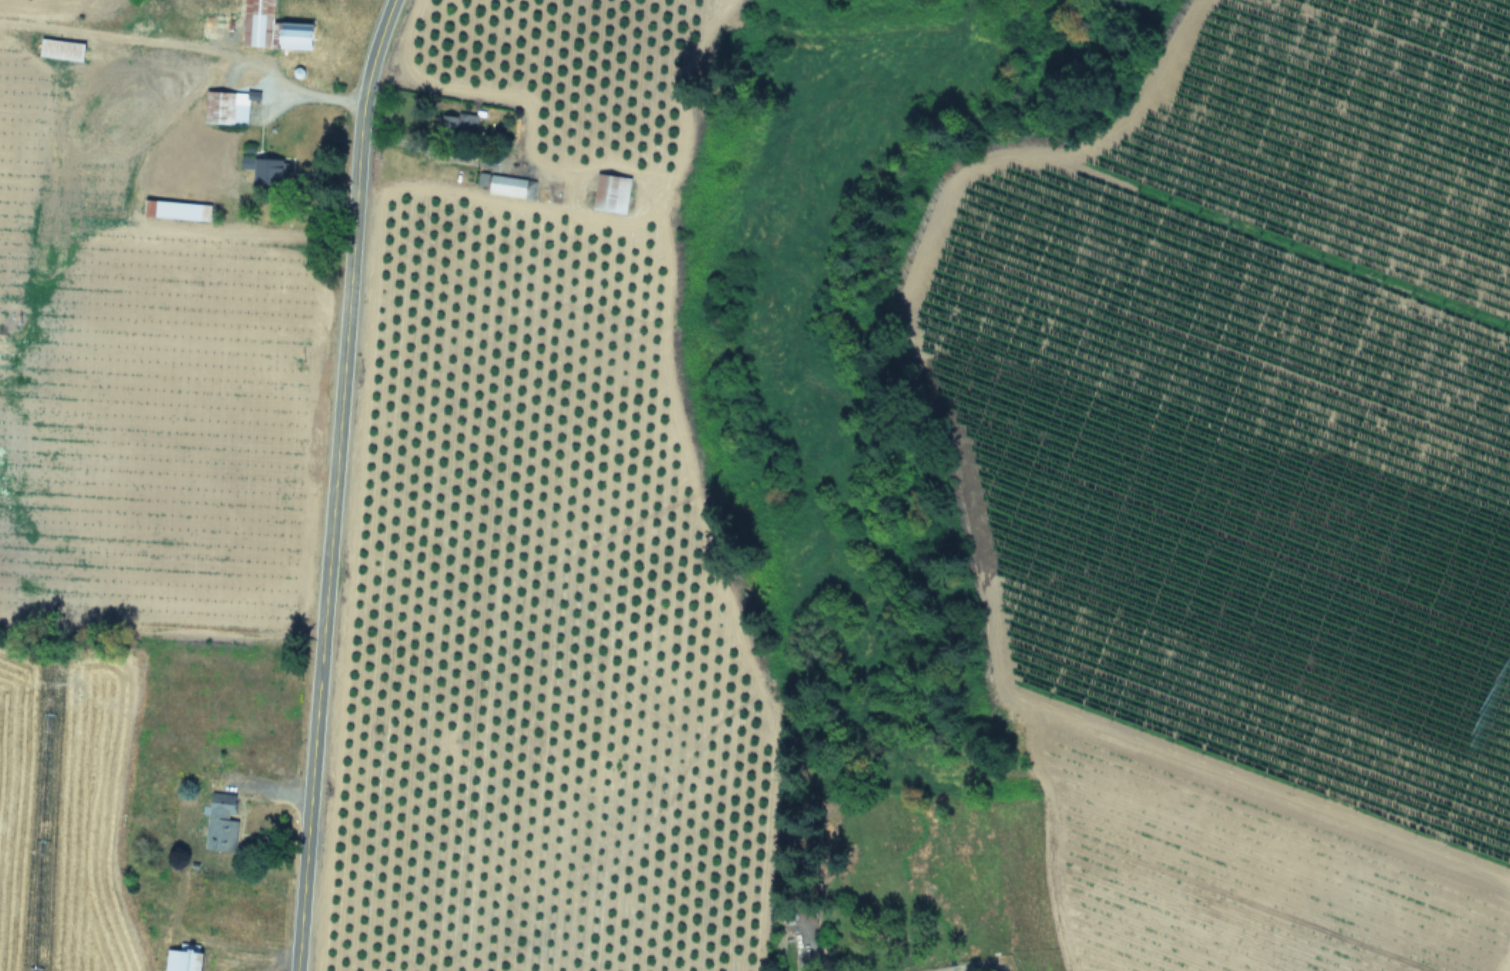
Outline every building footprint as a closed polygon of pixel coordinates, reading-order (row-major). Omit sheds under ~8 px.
[(317,50),(318,26),(275,24),(277,0),(247,0),(246,28),(209,26),(208,45),(317,50)] [(87,44),(43,39),(40,59),(84,63),(87,44)] [(247,127),(249,94),(207,92),(206,125),(247,127)] [(478,135),(478,115),(441,115),(441,135),(478,135)] [(282,159),(241,159),(241,182),(282,182),(282,159)] [(633,179),(600,174),(594,211),(628,216),(633,179)] [(489,195),(535,201),(537,181),(492,175),(489,195)] [(212,206),(147,201),(145,217),(211,223),(212,206)] [(213,795),(206,850),(234,854),(241,799),(213,795)] [(168,970),(203,970),(205,947),(181,945),(180,952),(170,951),(168,970)]
